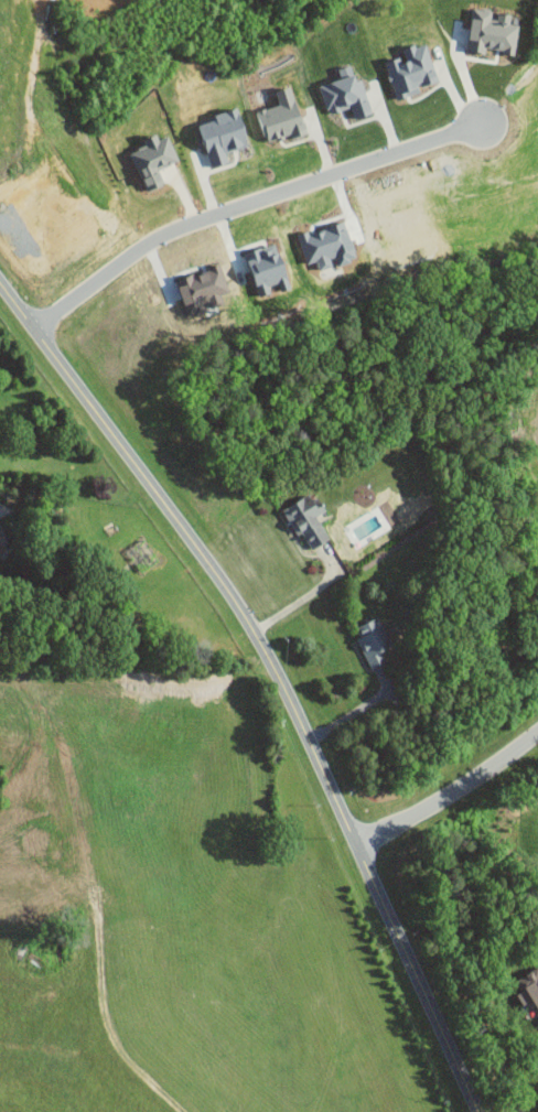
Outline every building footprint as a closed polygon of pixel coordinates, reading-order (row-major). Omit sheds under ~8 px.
[(466,50),(485,52),(485,48),(515,52),(518,23),(510,22),(511,12),(494,10),(495,8),(472,6),(466,50)] [(395,99),(420,91),(418,86),(438,80),(425,40),(402,48),(405,59),(400,61),(398,56),(383,61),(395,99)] [(372,112),(360,78),(355,79),(350,64),(337,68),(340,77),(319,84),(328,113),(350,106),(354,118),(372,112)] [(266,142),(305,131),(291,85),(274,90),(278,103),(256,110),(266,142)] [(213,113),(214,119),(200,123),(210,166),(228,162),(226,151),(247,146),(238,106),(213,113)] [(297,233),(306,263),(315,260),(318,269),(335,264),(336,265),(357,258),(345,221),(309,232),(308,230),(297,233)] [(248,251),(256,296),(269,293),(268,284),(278,282),(279,290),(289,289),(283,252),(267,255),(266,248),(248,251)] [(176,277),(187,319),(205,314),(201,298),(227,292),(220,266),(176,277)] [(282,509),(297,535),(301,532),(311,548),(329,538),(317,517),(326,512),(321,504),(316,507),(308,493),(282,509)] [(353,627),(369,667),(386,661),(381,650),(391,646),(379,617),(353,627)] [(515,980),(524,997),(528,994),(537,1012),(537,967),(515,980)]
